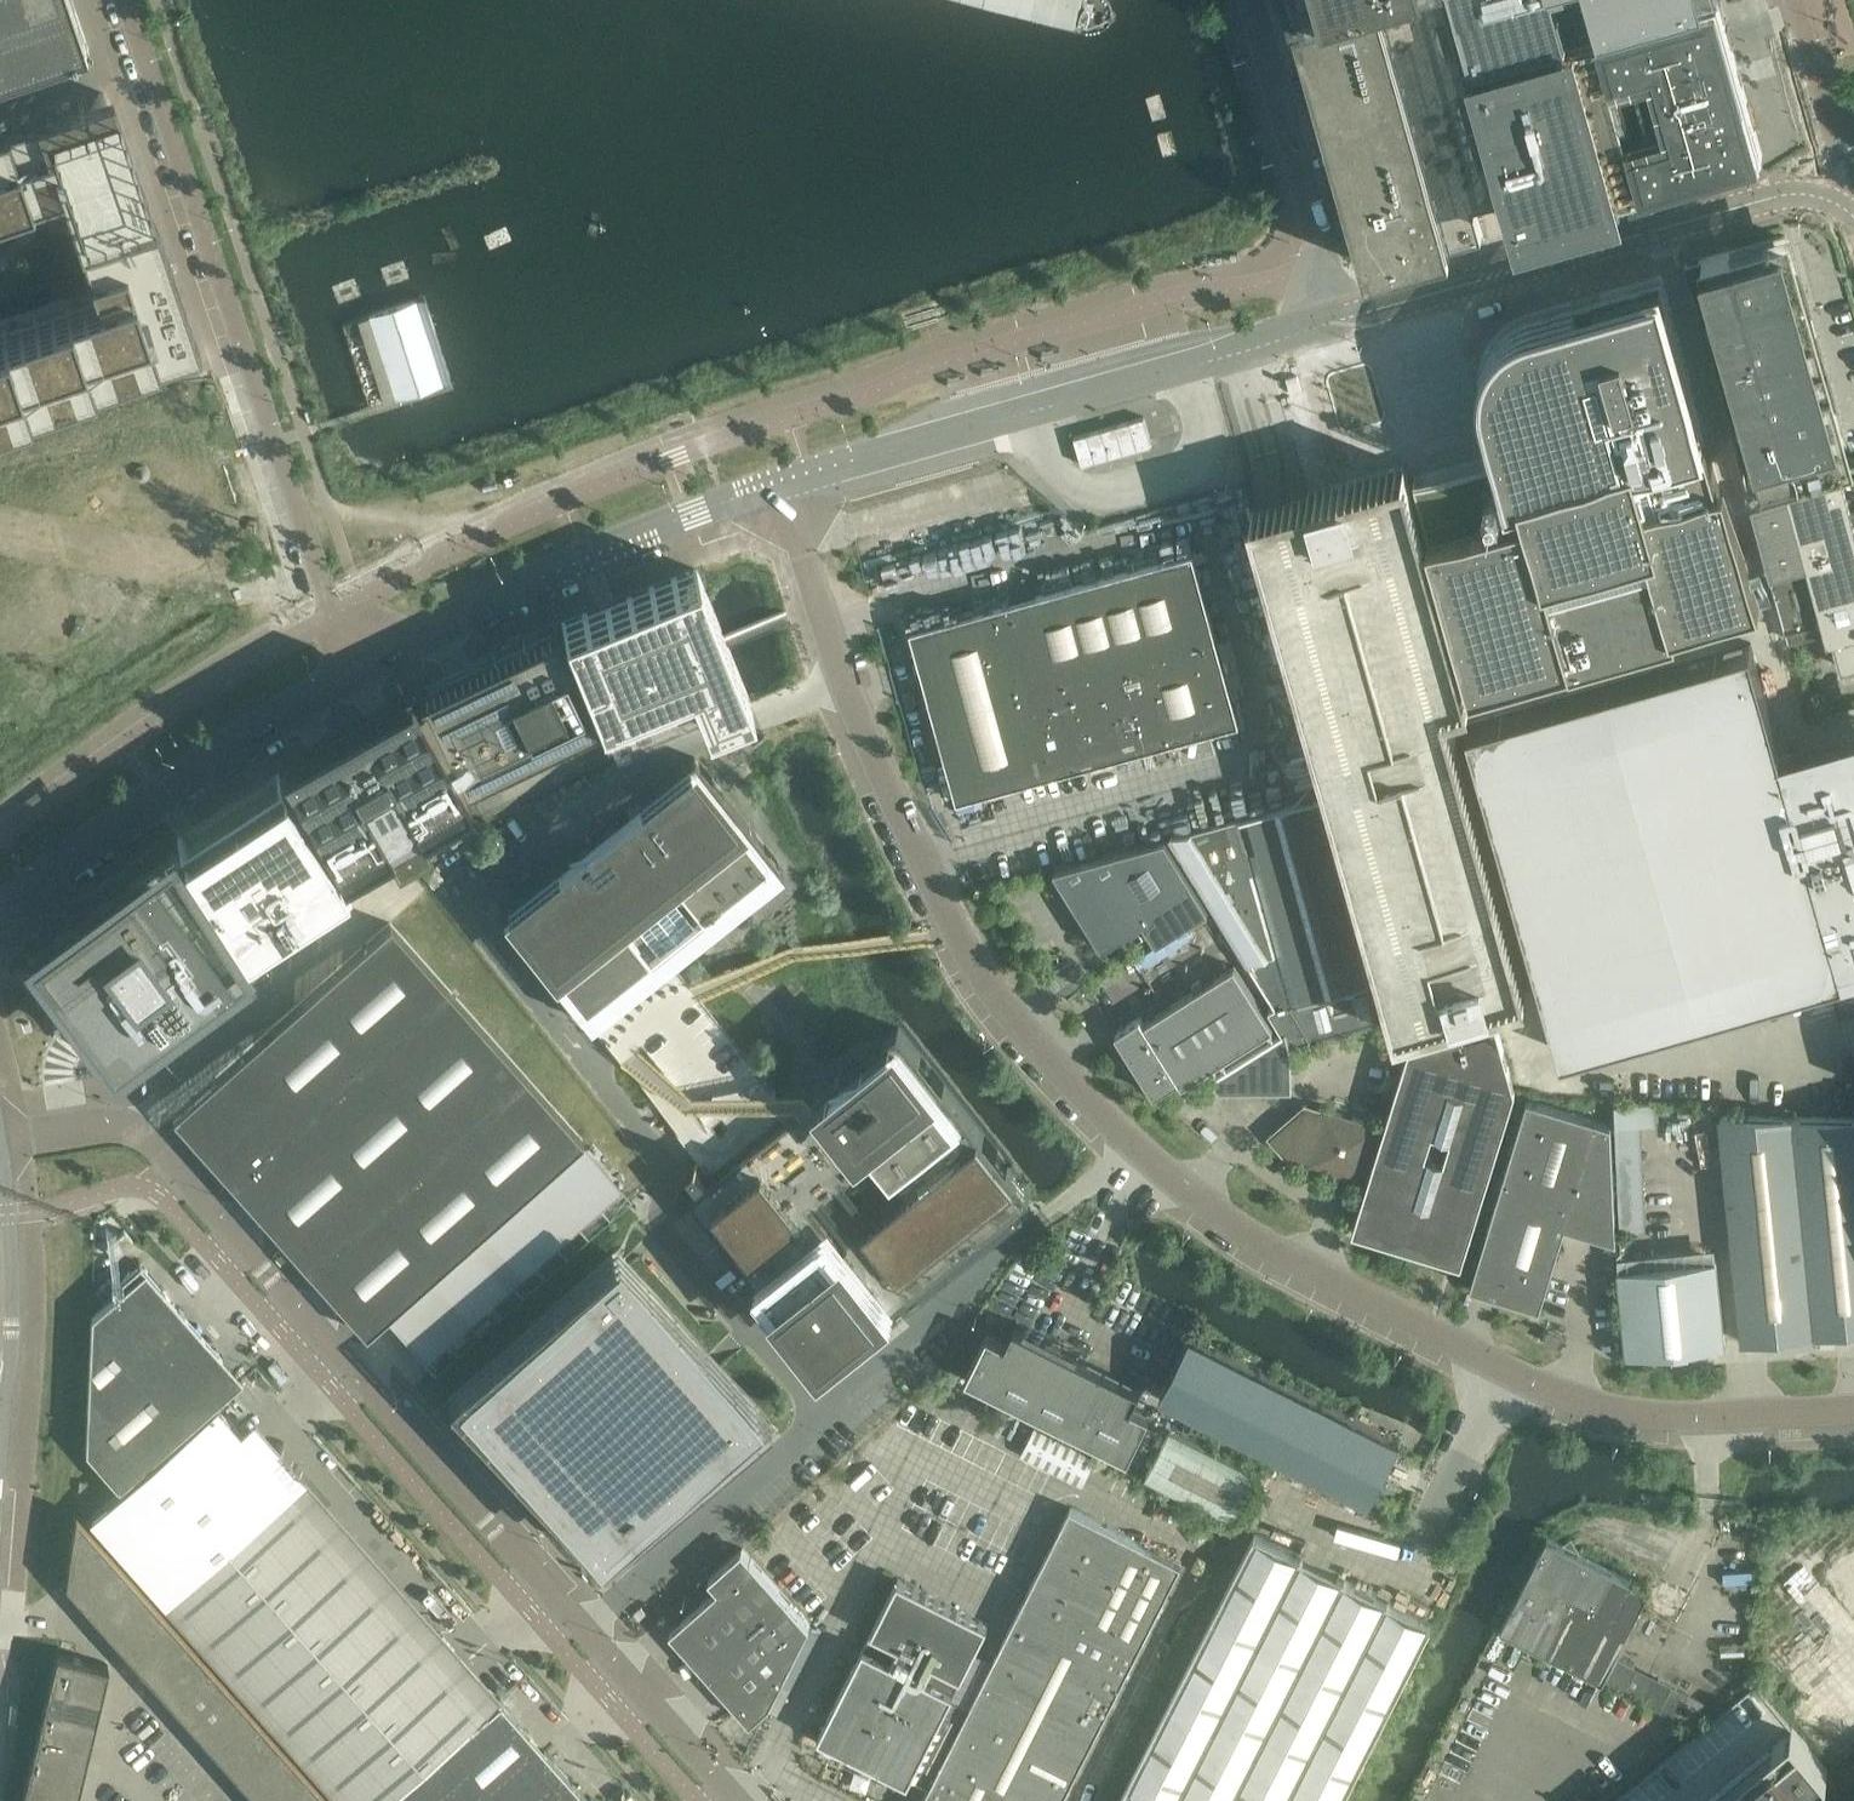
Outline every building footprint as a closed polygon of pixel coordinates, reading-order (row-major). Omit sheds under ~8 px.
[(89,48),(87,43),(85,44),(78,47),(62,0),(0,0),(0,78),(89,48)] [(78,47),(85,44),(70,0),(62,0),(78,47)] [(1315,7),(1297,12),(1297,13),(1299,13),(1301,19),(1308,47),(1307,47),(1310,59),(1314,70),(1314,71),(1355,217),(1357,225),(1360,234),(1369,265),(1379,262),(1378,259),(1384,257),(1392,255),(1393,259),(1481,234),(1483,234),(1474,202),(1489,198),(1503,194),(1448,0),(1340,0),(1315,7)] [(1473,59),(1682,0),(1456,0),(1473,59)] [(1747,98),(1745,91),(1741,75),(1738,64),(1735,55),(1732,45),(1735,44),(1735,43),(1731,44),(1728,35),(1726,27),(1730,26),(1729,25),(1727,26),(1725,21),(1725,19),(1728,19),(1727,17),(1724,18),(1722,10),(1719,1),(1722,0),(1702,0),(1473,65),(1509,192),(1518,224),(1541,217),(1555,213),(1741,161),(1763,154),(1747,98)] [(190,349),(103,91),(0,126),(0,413),(190,349)] [(1557,217),(1549,219),(1551,229),(1560,227),(1557,217)] [(1837,418),(1805,303),(1804,299),(1785,235),(1734,250),(1702,258),(1713,297),(1696,302),(1711,355),(1728,350),(1765,480),(1848,456),(1841,429),(1837,418)] [(1360,249),(1357,238),(1347,241),(1350,251),(1360,249)] [(1379,262),(1381,269),(1395,265),(1393,259),(1392,255),(1384,257),(1378,259),(1379,262)] [(1476,376),(1477,385),(1477,394),(1493,448),(1414,471),(1472,677),(1753,597),(1659,265),(1590,284),(1595,303),(1577,308),(1573,295),(1528,307),(1517,312),(1505,319),(1495,329),(1489,336),(1486,342),(1483,348),(1482,351),(1480,354),(1478,362),(1477,369),(1476,376)] [(1837,418),(1841,429),(1849,427),(1812,297),(1804,299),(1805,303),(1837,418)] [(424,298),(343,324),(369,406),(451,379),(424,298)] [(1728,350),(1711,355),(1745,485),(1765,480),(1728,350)] [(1151,441),(1144,416),(1074,436),(1075,439),(1081,460),(1082,464),(1152,444),(1151,441)] [(1840,470),(1788,484),(1827,628),(1829,638),(1834,636),(1853,631),(1853,524),(1840,470)] [(1379,471),(1356,478),(1358,485),(1382,479),(1379,471)] [(1525,983),(1446,705),(1444,699),(1444,698),(1444,697),(1467,691),(1405,473),(1382,479),(1358,486),(1348,489),(1348,488),(1342,490),(1334,492),(1326,494),(1318,496),(1313,498),(1256,515),(1275,581),(1274,582),(1398,1020),(1453,1004),(1455,1011),(1496,999),(1494,992),(1525,983)] [(1793,637),(1827,628),(1788,484),(1754,493),(1785,608),(1793,637)] [(1240,720),(1217,635),(1194,549),(1053,588),(912,627),(923,669),(958,797),(1010,783),(1100,758),(1198,732),(1240,720)] [(724,635),(706,591),(697,568),(696,568),(607,604),(562,622),(563,626),(616,757),(617,757),(631,751),(751,703),(750,701),(749,697),(728,646),(726,641),(724,637),(724,635)] [(1272,609),(1266,588),(1251,592),(1256,614),(1272,609)] [(559,627),(557,624),(488,657),(486,652),(456,666),(426,681),(428,686),(418,691),(419,695),(420,694),(423,693),(437,723),(438,723),(440,722),(440,723),(439,723),(454,754),(454,753),(455,755),(465,777),(466,777),(466,778),(468,777),(468,778),(503,762),(536,746),(576,727),(596,717),(597,716),(555,629),(559,627)] [(1834,636),(1842,667),(1849,665),(1851,671),(1853,671),(1853,631),(1834,636)] [(1468,722),(1562,1050),(1611,1036),(1611,1035),(1631,1029),(1631,1030),(1841,971),(1844,970),(1842,960),(1853,956),(1853,739),(1785,758),(1782,748),(1751,642),(1538,702),(1539,704),(1528,707),(1518,710),(1518,708),(1468,722)] [(339,859),(341,862),(469,790),(467,787),(466,787),(465,785),(464,786),(415,700),(417,699),(408,683),(374,703),(315,736),(280,756),(288,770),(289,770),(290,771),(291,770),(340,856),(339,857),(340,859),(339,859)] [(417,699),(415,700),(464,786),(465,785),(464,783),(465,783),(462,779),(463,779),(464,778),(438,723),(437,723),(423,693),(420,694),(421,696),(417,699)] [(1782,748),(1785,758),(1853,739),(1853,727),(1782,748)] [(784,869),(738,812),(723,793),(705,770),(695,757),(638,801),(640,803),(628,812),(626,810),(603,829),(604,831),(594,839),(592,837),(568,857),(569,857),(570,858),(558,867),(557,866),(500,911),(589,1023),(591,1022),(592,1020),(612,1005),(614,1003),(669,960),(670,959),(694,940),(713,925),(784,869)] [(340,856),(291,770),(290,771),(289,771),(339,859),(340,859),(339,857),(340,856)] [(235,811),(197,835),(231,888),(265,866),(296,914),(349,880),(281,776),(279,772),(276,775),(280,781),(235,811)] [(280,781),(276,775),(193,829),(194,830),(194,831),(197,835),(235,811),(280,781)] [(1326,795),(1326,793),(1171,836),(1268,992),(1276,1005),(1269,1009),(1283,1033),(1218,1074),(1216,1074),(1216,1079),(1216,1085),(1221,1090),(1233,1090),(1244,1090),(1256,1090),(1268,1089),(1292,1090),(1292,1052),(1290,1046),(1310,1038),(1346,1028),(1388,1017),(1326,795)] [(552,794),(540,803),(546,812),(559,803),(552,794)] [(126,1054),(119,1045),(115,1048),(104,1034),(95,1022),(87,1010),(75,994),(64,979),(59,982),(56,985),(47,972),(30,948),(85,907),(104,893),(111,887),(112,887),(178,839),(181,837),(170,821),(19,936),(69,1003),(73,1000),(114,1054),(118,1051),(123,1058),(256,959),(255,958),(145,1040),(130,1052),(130,1053),(127,1055),(126,1054)] [(292,917),(296,914),(265,866),(231,888),(197,835),(191,839),(185,843),(189,849),(189,850),(187,851),(199,870),(201,869),(202,870),(200,871),(215,894),(217,893),(218,895),(216,896),(217,897),(231,918),(233,917),(234,919),(232,920),(246,941),(247,942),(248,941),(249,943),(250,942),(251,944),(292,917)] [(189,849),(185,843),(181,837),(178,839),(248,946),(251,944),(250,942),(249,943),(248,941),(247,942),(246,941),(232,920),(234,919),(233,917),(231,918),(217,897),(216,896),(218,895),(217,893),(215,894),(200,871),(202,870),(201,869),(199,870),(187,851),(189,850),(189,849)] [(1209,908),(1165,837),(1118,850),(1133,876),(1156,913),(1144,920),(1146,922),(1150,930),(1157,941),(1209,908)] [(255,958),(178,839),(112,887),(111,887),(104,893),(114,906),(106,913),(96,920),(85,907),(30,948),(47,972),(56,985),(59,982),(64,979),(75,994),(87,1010),(95,1022),(104,1034),(115,1048),(119,1045),(126,1054),(127,1055),(130,1053),(130,1052),(145,1040),(255,958)] [(1080,909),(1133,876),(1118,850),(1054,868),(1068,890),(1077,904),(1080,909)] [(429,858),(418,867),(433,885),(444,876),(440,871),(436,866),(429,858)] [(1156,913),(1133,876),(1080,909),(1082,912),(1089,924),(1103,946),(1144,920),(1156,913)] [(85,907),(96,920),(114,906),(104,893),(85,907)] [(390,922),(194,1096),(172,1115),(243,1195),(245,1197),(257,1211),(268,1223),(320,1281),(322,1284),(336,1299),(346,1310),(366,1333),(387,1314),(583,1140),(390,922)] [(1842,960),(1844,970),(1853,967),(1853,956),(1842,960)] [(592,1020),(591,1022),(604,1038),(698,1157),(695,1159),(697,1161),(693,1164),(692,1162),(690,1164),(700,1177),(709,1170),(712,1175),(790,1113),(792,1112),(699,994),(692,986),(687,980),(670,959),(669,960),(614,1003),(612,1005),(592,1020)] [(1211,1066),(1274,1027),(1235,965),(1206,983),(1144,1022),(1141,1016),(1117,1031),(1116,1031),(1133,1058),(1137,1065),(1142,1073),(1144,1075),(1155,1093),(1178,1078),(1180,1080),(1182,1084),(1211,1066)] [(878,1034),(882,1040),(899,1026),(1004,1159),(1009,1166),(1014,1162),(900,1017),(878,1034)] [(30,1021),(21,1023),(23,1034),(33,1032),(30,1021)] [(1462,1264),(1515,1092),(1516,1090),(1497,1023),(1410,1047),(1403,1068),(1397,1087),(1394,1099),(1385,1126),(1325,1107),(1324,1109),(1306,1103),(1269,1135),(1284,1153),(1289,1154),(1304,1159),(1308,1160),(1308,1162),(1316,1165),(1332,1170),(1347,1174),(1362,1179),(1368,1181),(1365,1192),(1363,1198),(1361,1205),(1353,1230),(1449,1260),(1453,1261),(1455,1261),(1462,1264)] [(1004,1159),(899,1026),(882,1040),(870,1049),(871,1051),(858,1062),(857,1060),(824,1086),(817,1091),(816,1093),(817,1094),(814,1096),(805,1103),(804,1102),(796,1108),(792,1112),(790,1113),(712,1175),(691,1191),(710,1215),(711,1214),(720,1225),(719,1227),(730,1241),(731,1239),(741,1251),(739,1252),(778,1301),(780,1304),(782,1303),(790,1313),(788,1314),(791,1318),(793,1317),(801,1327),(799,1328),(817,1351),(823,1358),(837,1347),(873,1319),(871,1318),(885,1307),(886,1309),(893,1303),(900,1298),(899,1296),(912,1285),(913,1287),(940,1266),(939,1264),(952,1254),(953,1255),(969,1242),(968,1241),(982,1230),(983,1232),(1003,1216),(1001,1215),(1013,1205),(1014,1207),(1017,1205),(1029,1196),(1031,1193),(1009,1166),(1004,1159)] [(1137,1065),(1133,1058),(1131,1059),(1130,1061),(1138,1073),(1140,1074),(1142,1073),(1137,1065)] [(1617,1239),(1611,1122),(1528,1097),(1471,1285),(1478,1287),(1486,1289),(1511,1297),(1540,1306),(1557,1253),(1566,1223),(1578,1227),(1589,1230),(1590,1226),(1599,1229),(1598,1233),(1600,1234),(1601,1230),(1615,1234),(1614,1238),(1617,1239)] [(1619,1098),(1622,1222),(1647,1222),(1643,1118),(1658,1119),(1657,1100),(1619,1098)] [(1724,1144),(1722,1131),(1720,1104),(1707,1103),(1711,1146),(1724,1144)] [(1780,1338),(1817,1334),(1796,1107),(1720,1104),(1722,1131),(1724,1144),(1744,1341),(1766,1339),(1780,1338)] [(1796,1107),(1817,1334),(1853,1330),(1853,1109),(1796,1107)] [(583,1140),(387,1314),(400,1329),(420,1351),(434,1367),(435,1368),(631,1194),(583,1140)] [(1363,1198),(1365,1192),(1360,1191),(1356,1203),(1361,1205),(1363,1198)] [(871,1318),(873,1319),(837,1347),(845,1357),(1025,1214),(1017,1205),(1014,1207),(1013,1205),(1001,1215),(1003,1216),(983,1232),(982,1230),(968,1241),(969,1242),(953,1255),(952,1254),(939,1264),(940,1266),(913,1287),(912,1285),(899,1296),(900,1298),(893,1303),(886,1309),(885,1307),(871,1318)] [(126,1230),(107,1246),(116,1257),(135,1241),(126,1230)] [(617,1250),(616,1249),(456,1392),(458,1394),(459,1396),(598,1552),(612,1540),(617,1535),(625,1528),(633,1521),(639,1516),(759,1410),(720,1367),(715,1360),(708,1353),(630,1265),(627,1262),(624,1258),(620,1254),(618,1252),(617,1250)] [(1725,1343),(1716,1258),(1623,1268),(1618,1268),(1627,1354),(1646,1352),(1725,1343)] [(88,1398),(167,1328),(185,1312),(171,1297),(140,1261),(115,1283),(120,1289),(92,1314),(88,1398)] [(782,1303),(780,1304),(778,1301),(772,1306),(812,1356),(817,1351),(799,1328),(801,1327),(793,1317),(791,1318),(788,1314),(790,1313),(782,1303)] [(185,1312),(167,1328),(205,1372),(223,1356),(185,1312)] [(988,1332),(967,1375),(1129,1456),(1151,1413),(1142,1408),(1133,1404),(1142,1387),(1130,1381),(1117,1374),(1078,1355),(1080,1352),(1068,1346),(1026,1325),(1025,1328),(1015,1323),(1006,1341),(988,1332)] [(215,1382),(205,1372),(167,1328),(88,1398),(86,1449),(94,1458),(119,1487),(224,1393),(215,1382)] [(1544,1339),(1559,1346),(1563,1336),(1549,1329),(1544,1339)] [(1400,1439),(1191,1333),(1176,1362),(1161,1392),(1370,1498),(1387,1466),(1400,1439)] [(242,1378),(223,1356),(205,1372),(215,1382),(224,1393),(242,1378)] [(217,1406),(122,1490),(90,1519),(340,1800),(386,1800),(488,1711),(452,1670),(403,1615),(256,1449),(240,1432),(217,1406)] [(255,1418),(240,1432),(256,1449),(403,1615),(452,1670),(488,1711),(503,1697),(468,1657),(255,1418)] [(1084,1484),(1098,1457),(1036,1426),(1022,1453),(1084,1484)] [(1233,1521),(1257,1473),(1170,1429),(1159,1452),(1146,1477),(1233,1521)] [(89,1482),(80,1480),(78,1489),(87,1491),(89,1482)] [(1182,1563),(1118,1530),(1071,1506),(970,1707),(961,1702),(951,1698),(954,1691),(962,1676),(988,1623),(899,1578),(872,1631),(819,1736),(909,1781),(912,1775),(931,1785),(922,1800),(1061,1800),(1182,1563)] [(85,1523),(76,1513),(67,1581),(69,1584),(71,1582),(81,1592),(78,1595),(84,1601),(123,1566),(85,1523)] [(1431,1624),(1255,1534),(1119,1800),(1341,1800),(1431,1624)] [(1603,1677),(1649,1586),(1581,1551),(1572,1538),(1564,1543),(1548,1535),(1502,1626),(1603,1677)] [(808,1628),(811,1624),(810,1623),(743,1547),(709,1577),(711,1579),(728,1564),(731,1568),(735,1572),(719,1587),(670,1630),(716,1681),(726,1692),(751,1720),(770,1704),(771,1703),(808,1628)] [(728,1564),(711,1579),(719,1587),(735,1572),(728,1564)] [(101,1619),(140,1584),(123,1566),(84,1601),(89,1607),(92,1605),(101,1616),(100,1617),(100,1618),(101,1619)] [(125,1646),(164,1612),(140,1584),(101,1619),(101,1620),(103,1620),(104,1619),(114,1630),(111,1632),(125,1646)] [(641,1606),(634,1613),(640,1620),(647,1613),(641,1606)] [(149,1673),(188,1639),(164,1612),(125,1646),(138,1661),(140,1659),(150,1670),(148,1671),(148,1673),(149,1673)] [(173,1701),(212,1666),(188,1639),(149,1673),(150,1674),(151,1675),(152,1673),(162,1684),(160,1686),(173,1701)] [(103,1686),(108,1665),(57,1653),(48,1690),(99,1702),(99,1701),(99,1700),(97,1699),(100,1685),(103,1686)] [(197,1728),(236,1693),(212,1666),(173,1701),(186,1716),(188,1713),(198,1724),(196,1726),(197,1727),(197,1728)] [(1805,1788),(1828,1769),(1792,1726),(1756,1683),(1701,1729),(1613,1800),(1789,1800),(1805,1788)] [(92,1718),(96,1704),(98,1704),(99,1703),(99,1702),(48,1690),(40,1725),(91,1737),(96,1718),(92,1718)] [(221,1755),(260,1720),(236,1693),(197,1728),(198,1729),(199,1729),(201,1728),(210,1738),(208,1741),(221,1755)] [(542,1747),(501,1700),(488,1712),(488,1711),(386,1800),(590,1800),(542,1747)] [(245,1782),(285,1748),(260,1720),(221,1755),(234,1770),(236,1768),(246,1779),(245,1780),(245,1781),(245,1782)] [(86,1757),(91,1737),(40,1725),(31,1761),(82,1773),(82,1772),(82,1770),(80,1770),(83,1756),(86,1757)] [(309,1775),(285,1748),(245,1782),(246,1783),(247,1783),(249,1782),(259,1793),(256,1795),(262,1800),(279,1800),(309,1775)] [(79,1774),(81,1775),(82,1774),(82,1773),(31,1761),(23,1796),(44,1800),(76,1800),(79,1789),(76,1788),(79,1774)] [(309,1775),(279,1800),(332,1800),(309,1775)] [(1805,1788),(1789,1800),(1811,1800),(1814,1798),(1805,1788)]
